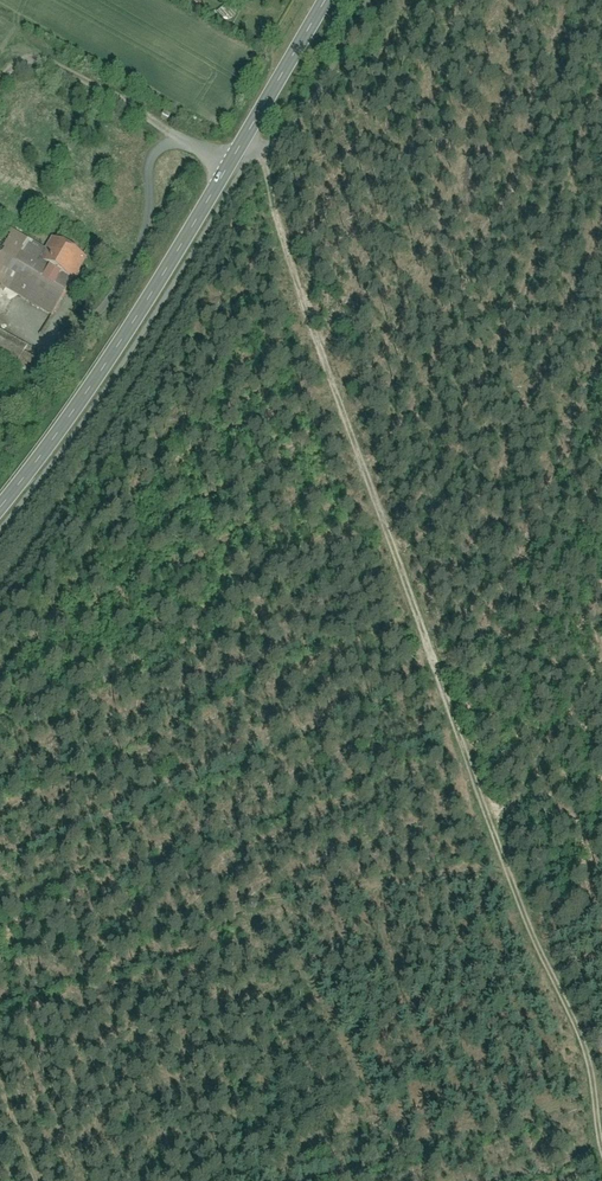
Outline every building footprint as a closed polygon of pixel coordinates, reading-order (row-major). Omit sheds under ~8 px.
[(233,20),(241,10),(231,2),(223,13),(233,20)] [(0,229),(0,284),(52,313),(85,256),(51,237),(45,248),(3,224),(0,229)] [(18,363),(24,352),(29,342),(0,328),(0,353),(18,363)] [(40,360),(24,352),(18,363),(34,371),(40,360)]
